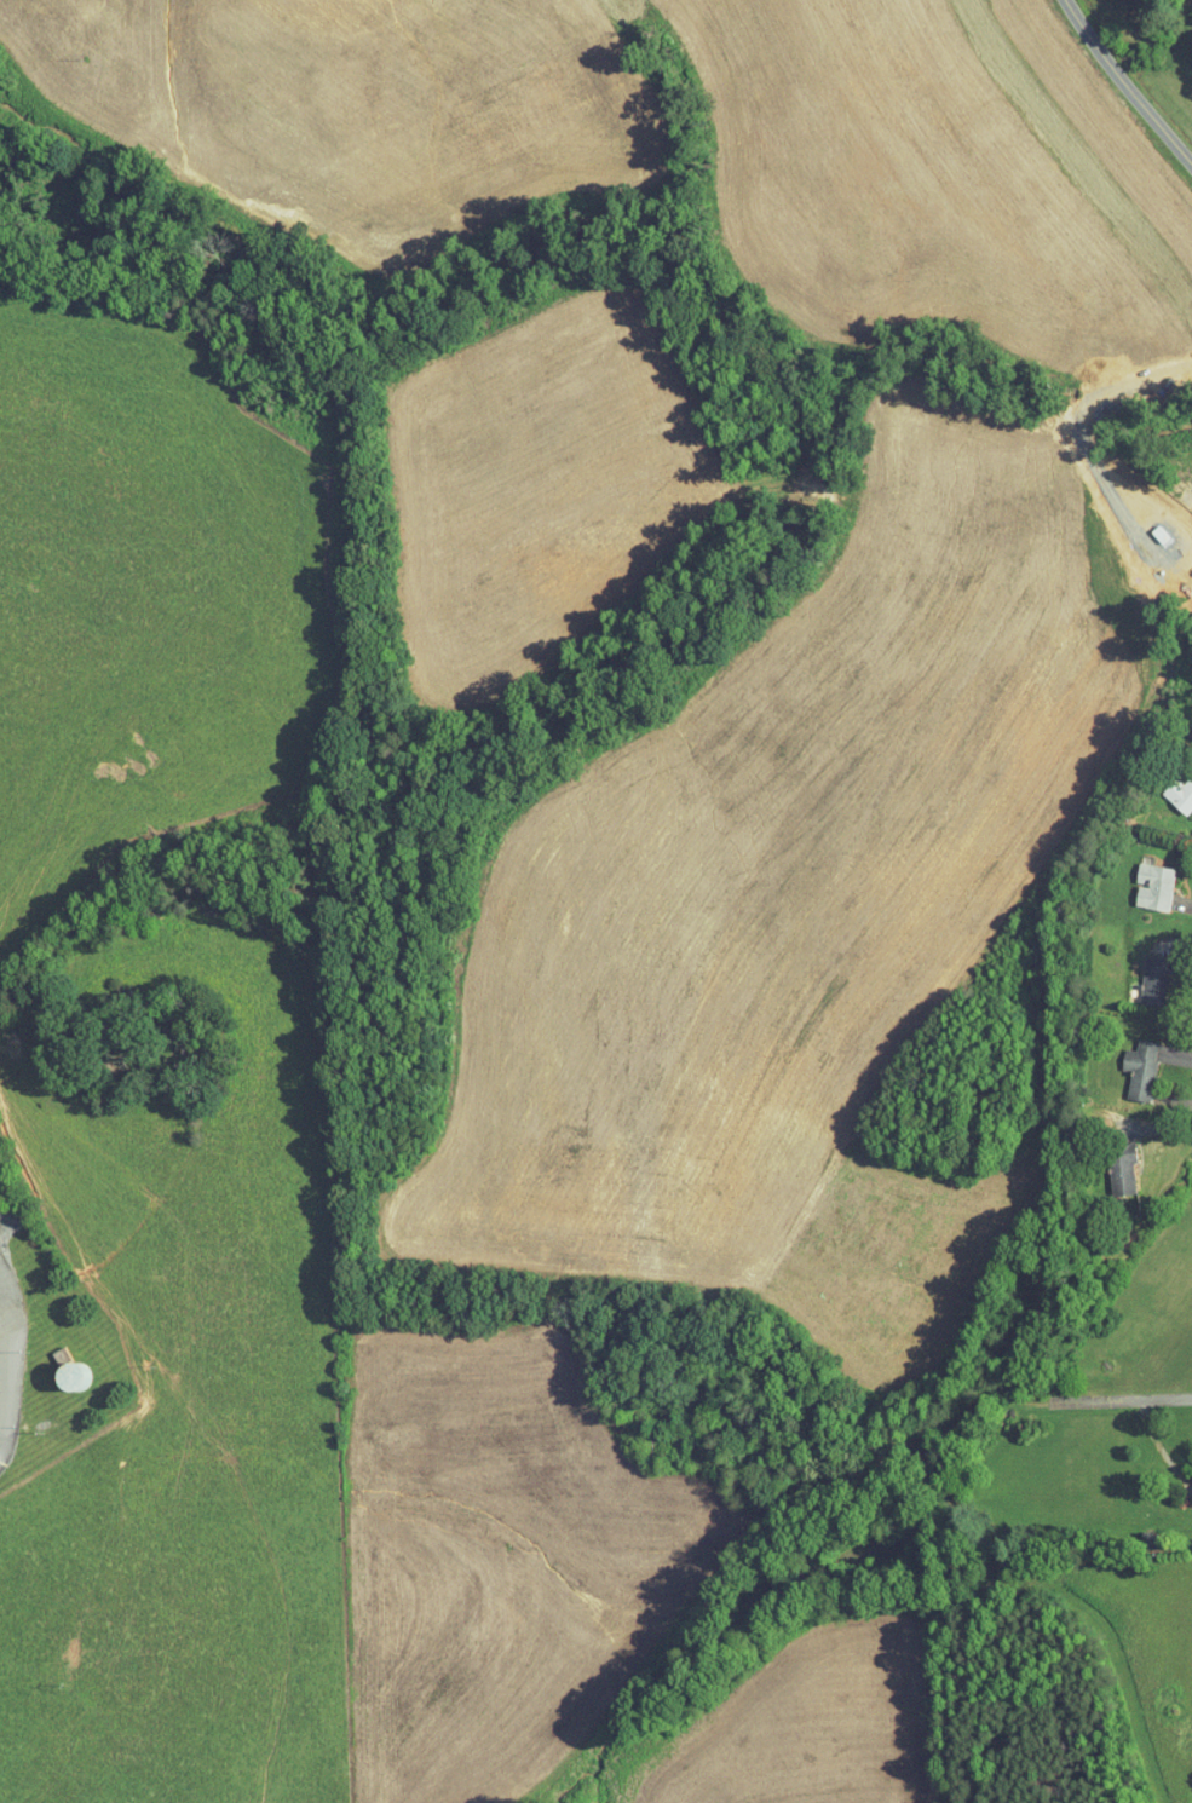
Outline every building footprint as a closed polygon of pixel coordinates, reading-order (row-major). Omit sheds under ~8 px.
[(1159,770),(1146,786),(1170,808),(1191,784),(1191,770),(1181,760),(1166,777),(1159,770)] [(1117,898),(1153,904),(1161,861),(1125,855),(1117,898)] [(1125,994),(1146,996),(1150,951),(1129,949),(1125,994)] [(1111,1091),(1135,1094),(1144,1035),(1122,1032),(1121,1043),(1109,1041),(1106,1062),(1116,1063),(1111,1091)] [(1095,1188),(1120,1187),(1119,1138),(1094,1138),(1095,1188)]
